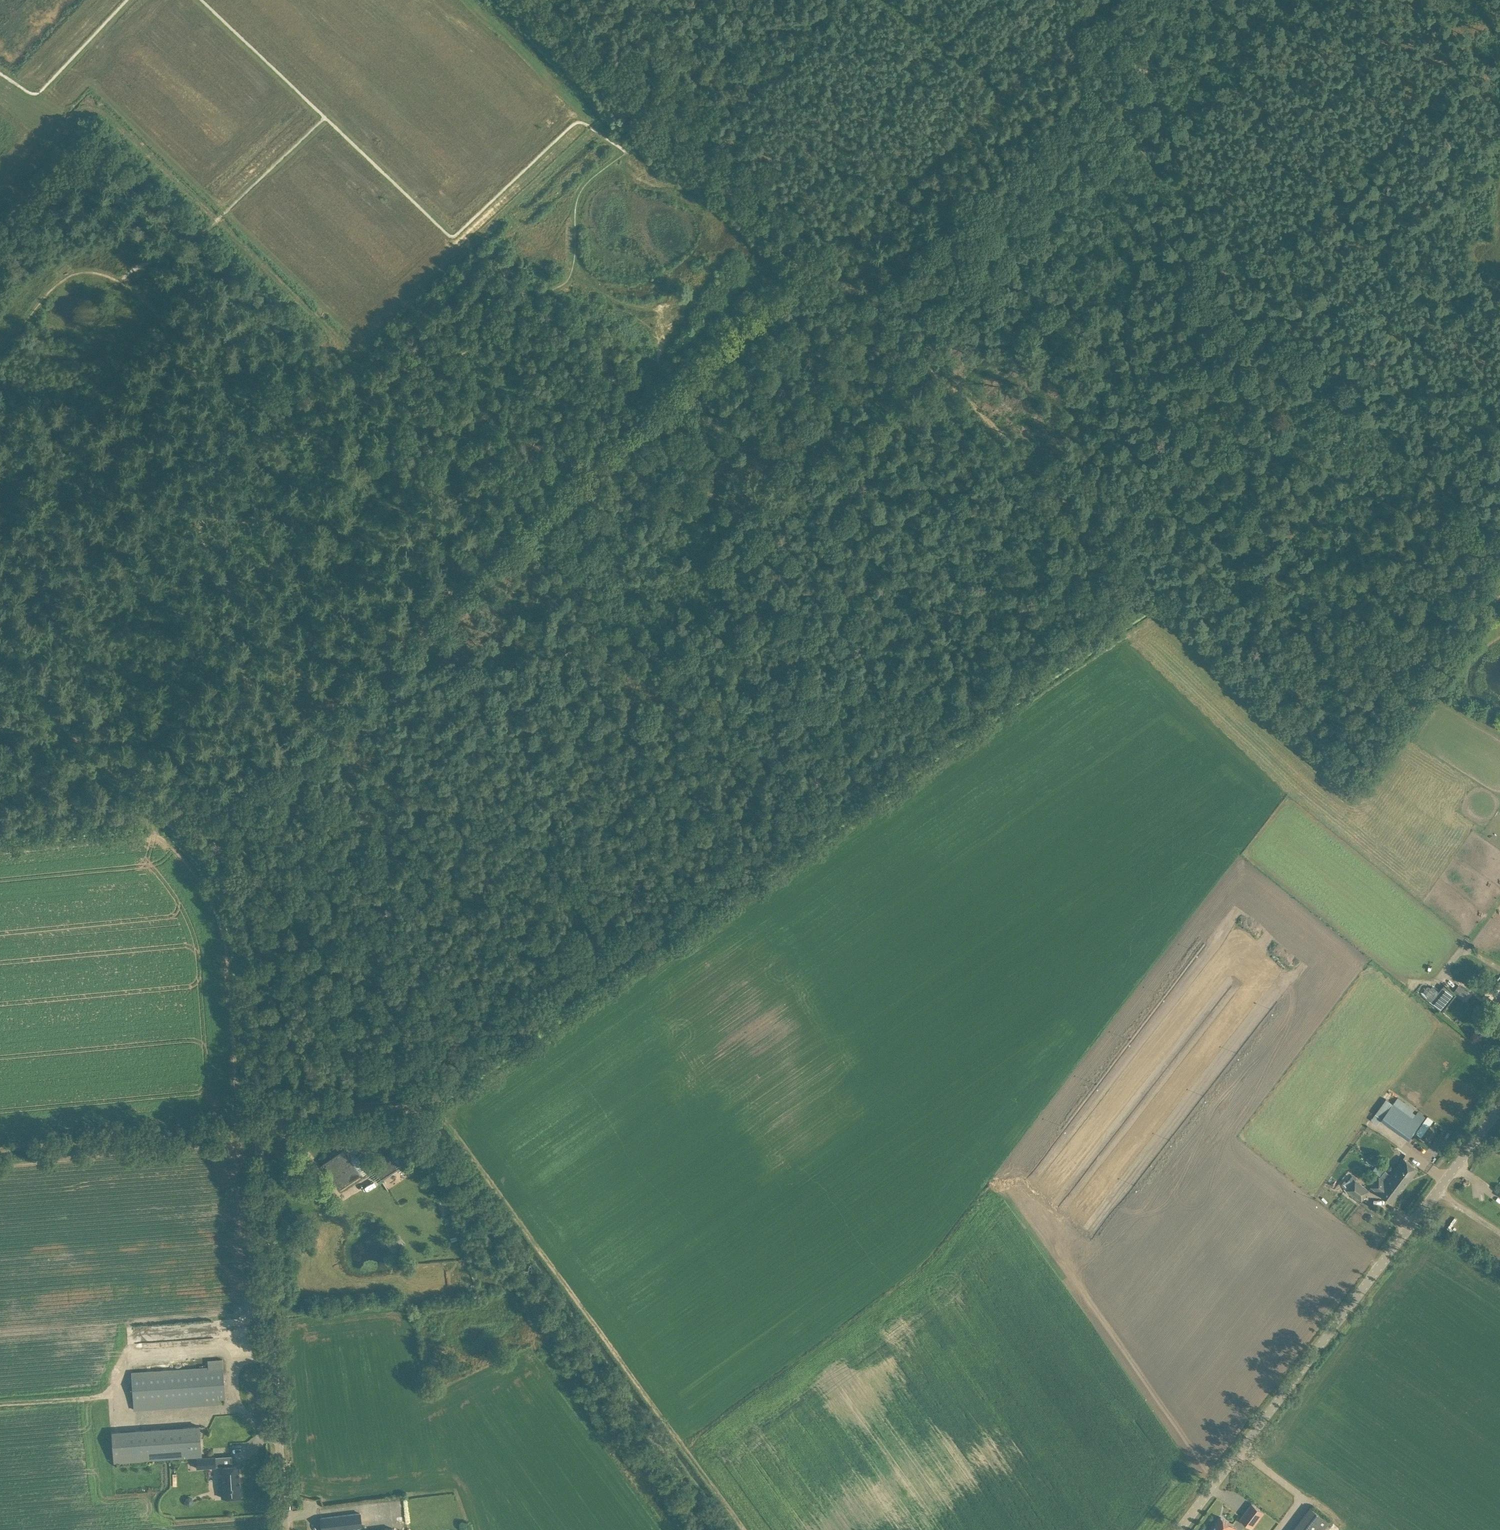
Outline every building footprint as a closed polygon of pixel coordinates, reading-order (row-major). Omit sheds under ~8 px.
[(1350,979),(1356,969),(1351,966),(1345,976),(1350,979)] [(1430,983),(1421,994),(1430,1002),(1440,991),(1430,983)] [(1456,994),(1462,1000),(1469,993),(1462,987),(1456,994)] [(1413,1118),(1400,1108),(1405,1101),(1398,1097),(1393,1103),(1387,1098),(1370,1120),(1377,1125),(1382,1118),(1409,1138),(1420,1123),(1425,1116),(1418,1111),(1413,1118)] [(1415,1132),(1421,1136),(1433,1120),(1427,1116),(1415,1132)] [(342,1187),(360,1175),(361,1174),(344,1149),(334,1156),(325,1161),(342,1187)] [(377,1181),(401,1166),(392,1153),(369,1168),(377,1181)] [(1418,1168),(1410,1162),(1403,1157),(1391,1174),(1406,1185),(1418,1168)] [(1406,1185),(1391,1174),(1386,1170),(1380,1177),(1379,1176),(1371,1186),(1378,1191),(1393,1202),(1406,1185)] [(1348,1188),(1348,1189),(1362,1200),(1369,1190),(1352,1175),(1348,1180),(1347,1182),(1345,1180),(1342,1183),(1348,1188)] [(444,1197),(437,1199),(442,1214),(449,1212),(444,1197)] [(450,1216),(446,1218),(451,1230),(455,1228),(450,1216)] [(134,1408),(209,1404),(219,1403),(218,1399),(225,1398),(223,1359),(208,1360),(209,1366),(131,1372),(134,1408)] [(114,1461),(192,1456),(202,1455),(200,1426),(112,1432),(114,1461)] [(217,1466),(216,1456),(216,1455),(196,1457),(197,1468),(217,1466)] [(241,1496),(239,1464),(222,1465),(223,1479),(221,1480),(222,1497),(241,1496)] [(1264,1512),(1252,1503),(1240,1519),(1252,1528),(1264,1512)] [(1292,1529),(1324,1529),(1331,1521),(1311,1506),(1292,1529)] [(361,1516),(361,1513),(321,1518),(322,1529),(328,1529),(362,1526),(362,1522),(361,1516)] [(1221,1517),(1211,1529),(1235,1529),(1236,1529),(1221,1517)]
